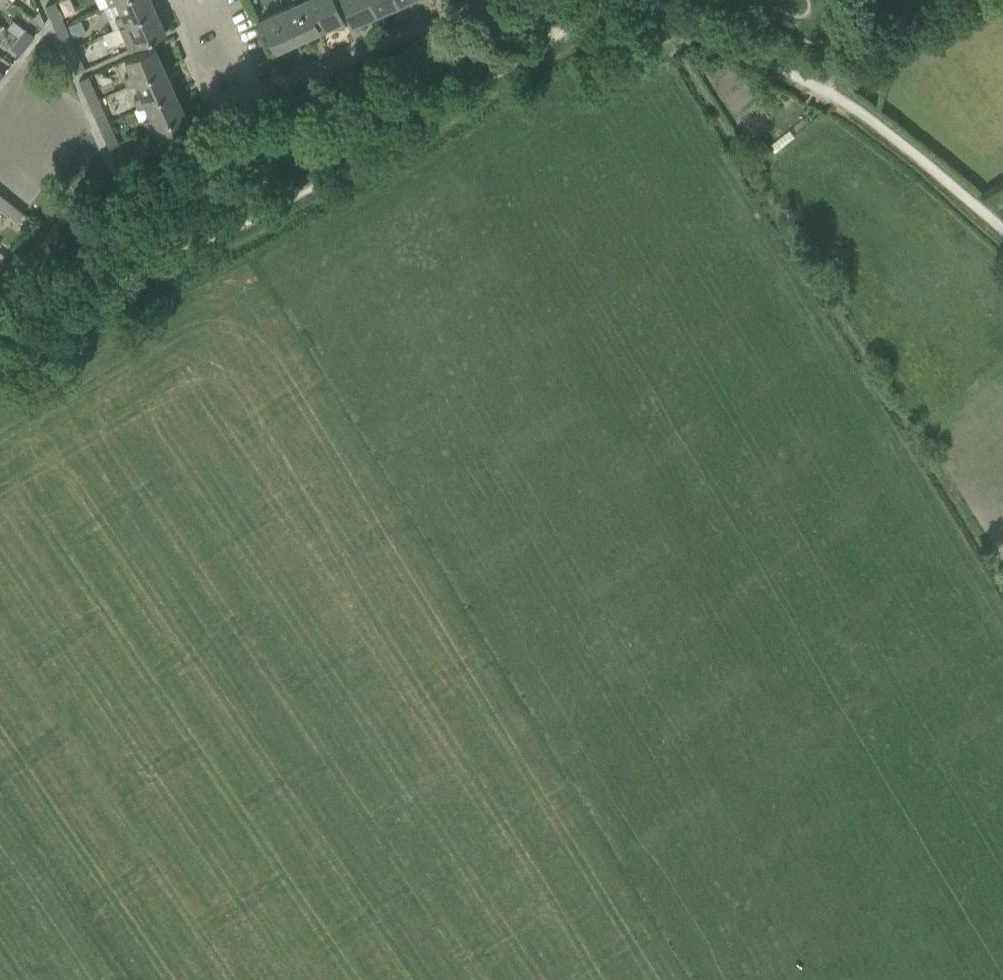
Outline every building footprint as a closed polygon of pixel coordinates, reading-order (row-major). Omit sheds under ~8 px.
[(119,27),(125,24),(125,23),(155,10),(151,0),(117,0),(116,0),(116,1),(121,12),(114,16),(119,26),(119,27)] [(283,7),(298,41),(320,31),(306,0),(294,0),(295,1),(283,7)] [(320,31),(343,21),(334,0),(306,0),(320,31)] [(369,0),(342,0),(353,25),(376,15),(369,0)] [(376,15),(398,5),(396,0),(369,0),(376,15)] [(45,6),(55,28),(64,24),(54,2),(45,6)] [(298,41),(283,7),(261,17),(276,51),(298,41)] [(125,24),(119,27),(124,39),(129,49),(147,40),(165,32),(155,10),(125,23),(125,24)] [(80,19),(68,24),(73,36),(85,31),(80,19)] [(55,28),(65,50),(74,46),(64,24),(55,28)] [(24,29),(17,38),(26,44),(33,36),(24,29)] [(26,44),(17,38),(9,48),(17,55),(26,44)] [(74,46),(65,50),(75,72),(84,68),(74,46)] [(128,85),(135,82),(134,81),(164,68),(154,46),(136,54),(124,59),(131,73),(124,76),(128,84),(128,85)] [(138,108),(145,105),(144,103),(173,89),(164,68),(134,81),(135,82),(140,94),(133,97),(138,106),(138,108)] [(78,80),(88,102),(97,98),(88,76),(78,80)] [(148,130),(155,126),(154,124),(183,111),(173,89),(144,103),(145,105),(150,116),(143,119),(147,128),(148,130)] [(88,102),(98,124),(107,119),(97,98),(88,102)] [(154,124),(155,126),(164,146),(193,133),(183,111),(154,124)] [(98,124),(108,145),(117,141),(107,119),(98,124)] [(117,141),(108,145),(117,167),(127,163),(117,141)] [(6,199),(0,206),(0,207),(17,221),(24,213),(6,199)]
